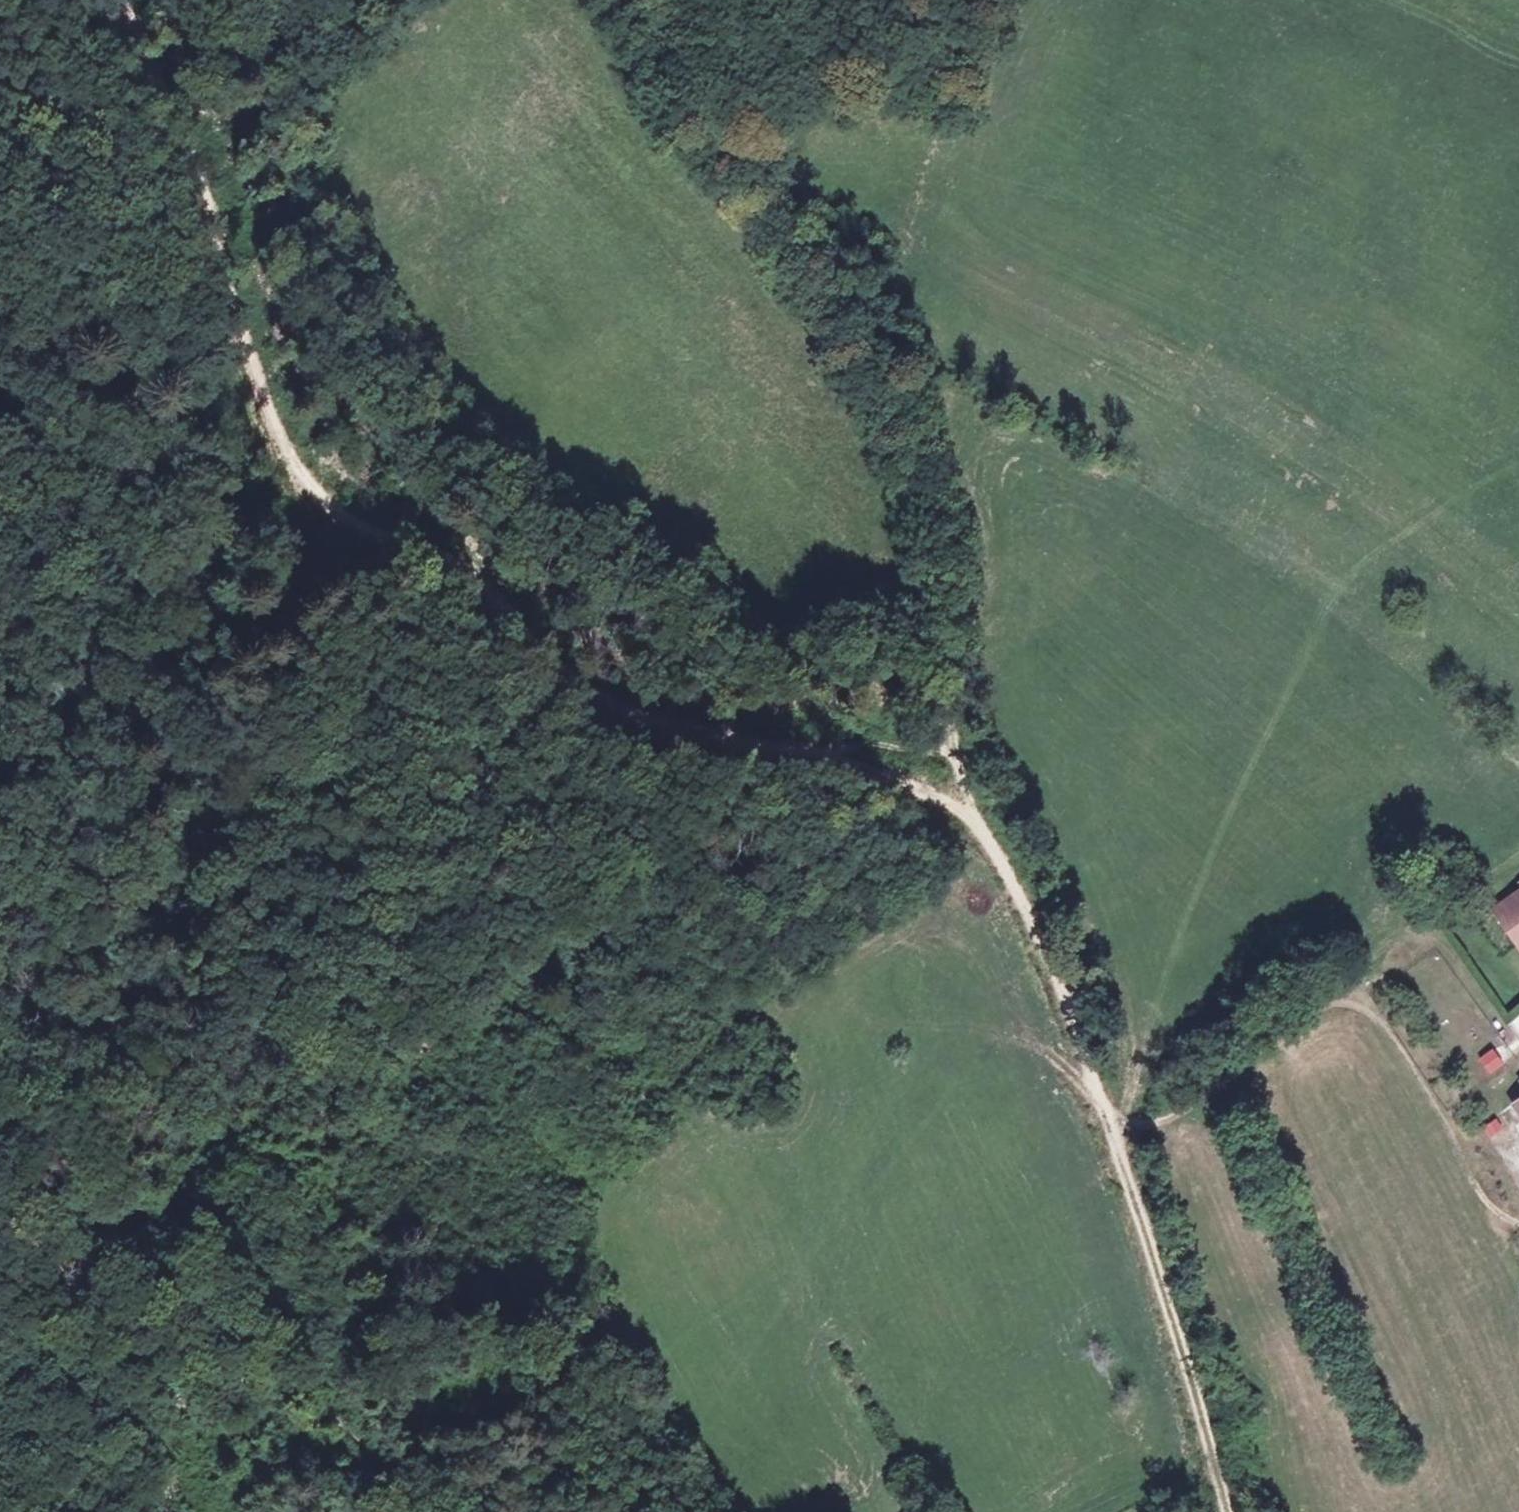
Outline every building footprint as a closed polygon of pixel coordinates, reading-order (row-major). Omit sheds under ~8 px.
[(1483,906),(1518,960),(1518,882),(1483,906)]
